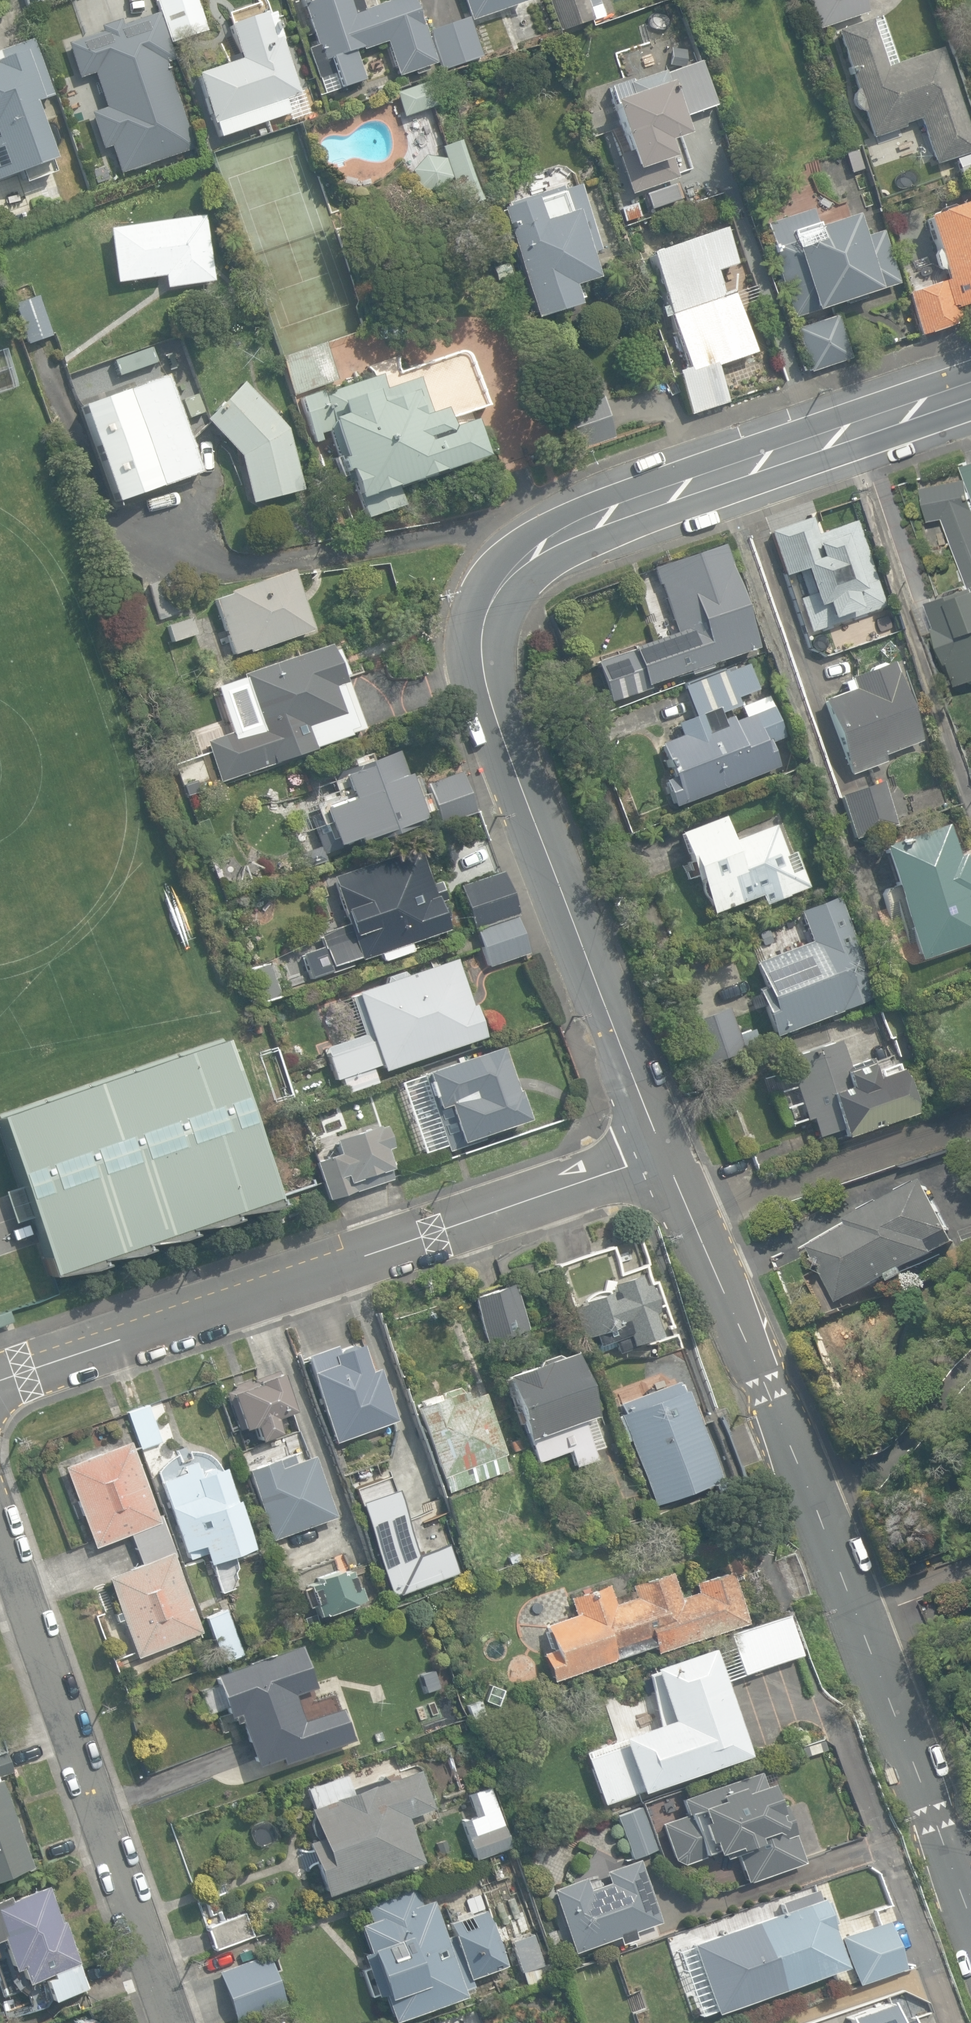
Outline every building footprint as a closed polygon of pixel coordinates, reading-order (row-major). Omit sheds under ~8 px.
[(120,44),(151,36),(142,0),(130,0),(110,5),(120,44)] [(172,48),(209,34),(197,0),(160,0),(155,2),(172,48)] [(336,91),(364,82),(355,55),(384,45),(396,78),(417,71),(420,81),(432,76),(429,68),(433,66),(419,26),(415,27),(406,0),(388,0),(362,9),(358,0),(298,0),(314,46),(304,50),(315,81),(331,76),(336,91)] [(470,22),(525,3),(524,0),(462,0),(470,22)] [(557,33),(604,18),(599,4),(588,8),(586,0),(546,0),(557,33)] [(194,76),(215,138),(288,114),(283,100),(298,95),(271,15),(227,29),(238,62),(194,76)] [(443,70),(480,58),(467,19),(430,31),(443,70)] [(933,166),(970,154),(970,143),(942,50),(893,65),(891,59),(881,62),(868,21),(834,32),(855,91),(853,93),(851,95),(850,98),(850,101),(850,105),(852,107),(854,110),(857,111),(860,113),(863,113),(871,140),(903,130),(901,125),(918,120),(933,166)] [(18,174),(22,185),(55,173),(32,107),(53,99),(33,41),(0,53),(0,180),(18,174)] [(88,125),(96,164),(180,145),(159,54),(94,68),(106,121),(88,125)] [(612,157),(625,197),(676,180),(664,143),(683,137),(675,111),(716,98),(704,60),(630,84),(629,79),(603,87),(625,154),(612,157)] [(392,95),(399,119),(434,109),(427,85),(392,95)] [(421,155),(409,173),(416,191),(434,194),(448,177),(459,211),(479,203),(457,141),(439,148),(442,160),(421,155)] [(494,211),(528,319),(572,305),(567,288),(592,281),(584,256),(597,252),(577,186),(494,211)] [(617,208),(623,224),(642,217),(636,201),(617,208)] [(917,337),(970,320),(965,306),(970,305),(970,202),(918,219),(939,285),(904,296),(917,337)] [(764,226),(794,318),(898,284),(881,231),(856,240),(849,218),(817,228),(811,211),(764,226)] [(162,278),(164,290),(213,283),(203,216),(105,229),(113,285),(162,278)] [(673,373),(687,414),(726,401),(715,369),(753,356),(731,290),(721,294),(714,273),(733,267),(720,227),(645,253),(685,369),(673,373)] [(638,245),(628,248),(634,264),(643,261),(638,245)] [(11,303),(25,346),(47,339),(33,296),(11,303)] [(794,330),(808,372),(851,357),(837,315),(794,330)] [(279,358),(292,397),(335,383),(323,344),(279,358)] [(483,407),(465,350),(320,397),(319,393),(300,399),(315,445),(334,439),(341,460),(337,461),(341,475),(346,473),(355,500),(359,499),(365,519),(402,507),(396,486),(477,460),(465,423),(445,430),(442,421),(483,407)] [(78,405),(112,504),(199,474),(165,375),(78,405)] [(238,457),(250,506),(302,492),(285,429),(238,384),(203,423),(238,457)] [(575,451),(614,439),(603,400),(564,412),(575,451)] [(969,484),(968,480),(967,480),(923,486),(928,520),(931,520),(933,540),(940,545),(950,544),(965,590),(914,606),(923,636),(938,631),(948,663),(951,662),(958,686),(970,682),(970,497),(969,484)] [(798,598),(810,632),(884,606),(854,522),(816,535),(810,518),(768,533),(784,577),(797,573),(805,595),(798,598)] [(688,675),(709,668),(708,665),(755,649),(721,548),(653,571),(674,634),(630,649),(631,652),(595,664),(608,702),(648,689),(647,685),(687,671),(688,675)] [(211,600),(231,656),(246,650),(247,654),(310,631),(289,572),(211,600)] [(147,586),(159,620),(180,613),(168,579),(147,586)] [(163,627),(169,643),(195,634),(189,618),(163,627)] [(207,740),(221,781),(310,750),(361,732),(354,710),(349,712),(325,644),(238,674),(255,723),(207,740)] [(751,682),(768,677),(763,659),(746,665),(751,682)] [(822,700),(849,774),(881,762),(879,757),(921,742),(892,662),(849,678),(853,689),(822,700)] [(698,718),(739,703),(732,684),(739,681),(733,666),(685,684),(698,718)] [(662,781),(672,808),(778,766),(765,733),(760,735),(751,712),(711,727),(707,718),(678,730),(680,735),(659,744),(672,777),(662,781)] [(300,854),(306,870),(325,863),(322,855),(368,838),(370,846),(412,831),(410,825),(422,820),(413,795),(422,793),(416,776),(407,779),(396,749),(330,773),(341,802),(318,810),(320,816),(309,820),(319,847),(300,854)] [(425,783),(440,826),(475,814),(460,771),(425,783)] [(180,781),(185,795),(195,792),(190,778),(180,781)] [(855,839),(896,824),(881,782),(840,796),(855,839)] [(676,833),(709,917),(759,897),(763,907),(807,889),(794,854),(787,857),(775,825),(731,842),(720,815),(676,833)] [(917,959),(970,940),(970,903),(968,893),(970,892),(970,878),(963,853),(955,856),(944,823),(878,846),(917,959)] [(302,953),(310,980),(338,972),(336,966),(379,954),(381,961),(419,950),(417,943),(448,933),(438,901),(445,899),(439,879),(428,882),(417,849),(331,875),(350,939),(302,953)] [(460,885),(474,928),(518,914),(503,870),(460,885)] [(771,1037),(873,998),(834,898),(798,912),(809,942),(751,964),(762,992),(754,995),(771,1037)] [(475,930),(486,967),(527,955),(516,917),(475,930)] [(347,937),(344,925),(317,933),(320,946),(347,937)] [(340,1078),(345,1093),(375,1083),(370,1068),(378,1065),(380,1070),(481,1036),(470,1005),(468,1006),(452,958),(402,975),(400,971),(383,976),(386,985),(349,997),(362,1035),(323,1048),(333,1080),(340,1078)] [(246,970),(258,1002),(278,995),(273,981),(278,979),(272,961),(246,970)] [(685,1028),(699,1065),(734,1052),(720,1015),(685,1028)] [(835,1129),(838,1138),(910,1113),(892,1062),(872,1069),(868,1058),(841,1067),(831,1039),(787,1054),(792,1068),(783,1071),(800,1120),(808,1117),(814,1136),(835,1129)] [(196,1228),(205,1228),(215,1226),(224,1224),(233,1222),(229,1213),(231,1213),(247,1212),(263,1210),(278,1207),(273,1198),(275,1197),(222,1041),(0,1116),(0,1129),(50,1274),(51,1274),(53,1274),(59,1275),(65,1275),(71,1275),(77,1274),(83,1273),(89,1271),(95,1269),(100,1267),(96,1259),(96,1258),(102,1258),(113,1258),(124,1257),(134,1255),(145,1252),(141,1244),(146,1244),(157,1243),(168,1242),(178,1240),(189,1238),(185,1228),(186,1228),(196,1228)] [(452,1126),(457,1142),(523,1120),(513,1090),(510,1091),(495,1047),(421,1072),(433,1109),(445,1105),(447,1113),(437,1116),(441,1130),(452,1126)] [(316,1145),(334,1199),(390,1179),(381,1151),(389,1148),(381,1126),(374,1128),(373,1125),(316,1145)] [(811,1249),(840,1305),(892,1278),(895,1284),(911,1275),(907,1269),(937,1253),(931,1242),(952,1231),(926,1181),(848,1222),(851,1228),(811,1249)] [(623,1281),(608,1247),(558,1269),(594,1349),(614,1340),(620,1351),(657,1335),(647,1314),(652,1312),(641,1287),(638,1288),(633,1277),(623,1281)] [(12,1325),(8,1313),(0,1316),(0,1329),(12,1325)] [(566,1450),(573,1467),(594,1459),(591,1450),(599,1447),(589,1419),(579,1423),(578,1419),(589,1415),(582,1397),(583,1394),(580,1384),(576,1382),(568,1352),(500,1376),(523,1439),(525,1438),(533,1462),(566,1450)] [(276,1375),(274,1371),(252,1379),(253,1383),(247,1384),(246,1380),(232,1384),(234,1390),(223,1393),(235,1431),(242,1429),(242,1430),(253,1425),(259,1441),(280,1434),(277,1426),(286,1423),(283,1414),(293,1411),(279,1374),(276,1375)] [(722,1482),(687,1391),(684,1393),(681,1384),(623,1406),(626,1414),(618,1417),(628,1442),(631,1441),(656,1507),(722,1482)] [(416,1407),(446,1493),(495,1474),(505,1471),(500,1455),(503,1454),(495,1431),(481,1392),(467,1397),(464,1389),(457,1392),(455,1387),(417,1400),(419,1405),(416,1407)] [(124,1414),(139,1454),(160,1447),(145,1406),(124,1414)] [(335,1446),(361,1516),(422,1494),(403,1441),(394,1444),(384,1417),(361,1426),(359,1418),(327,1430),(333,1447),(335,1446)] [(159,1522),(157,1516),(128,1442),(63,1466),(94,1547),(129,1533),(159,1522)] [(291,1463),(288,1454),(245,1470),(270,1540),(334,1516),(312,1455),(291,1463)] [(197,1477),(192,1462),(181,1465),(183,1472),(158,1481),(183,1553),(188,1551),(191,1558),(206,1552),(221,1593),(243,1586),(232,1556),(253,1549),(224,1468),(215,1471),(210,1468),(202,1471),(201,1476),(197,1477)] [(161,1514),(157,1516),(159,1522),(129,1533),(141,1563),(171,1552),(176,1564),(179,1562),(161,1514)] [(505,1555),(507,1563),(518,1559),(516,1551),(505,1555)] [(201,1632),(176,1564),(171,1552),(141,1563),(106,1577),(119,1611),(113,1614),(116,1621),(121,1619),(136,1657),(201,1632)] [(355,1588),(348,1569),(338,1573),(336,1570),(316,1577),(317,1582),(307,1586),(307,1587),(299,1590),(305,1608),(314,1605),(317,1616),(362,1600),(357,1587),(355,1588)] [(653,1653),(742,1621),(724,1569),(689,1581),(693,1590),(673,1597),(664,1570),(628,1583),(632,1595),(611,1603),(604,1584),(566,1598),(572,1615),(542,1626),(549,1647),(538,1651),(549,1682),(650,1646),(653,1653)] [(239,1720),(254,1765),(278,1757),(280,1764),(352,1739),(340,1707),(304,1719),(295,1694),(315,1687),(300,1644),(241,1665),(240,1664),(241,1664),(239,1657),(243,1655),(225,1609),(204,1617),(221,1662),(219,1663),(234,1708),(230,1710),(234,1721),(239,1720)] [(727,1636),(741,1673),(796,1655),(781,1615),(727,1636)] [(585,1759),(601,1805),(744,1755),(708,1649),(650,1669),(668,1720),(618,1737),(621,1746),(585,1759)] [(465,1705),(470,1719),(483,1715),(479,1700),(465,1705)] [(801,1757),(824,1751),(822,1741),(799,1747),(801,1757)] [(10,1773),(4,1753),(0,1755),(0,1776),(10,1773)] [(452,1758),(424,1767),(436,1801),(463,1791),(452,1758)] [(305,1842),(323,1894),(421,1860),(406,1817),(432,1808),(418,1770),(387,1781),(381,1775),(378,1776),(349,1787),(345,1773),(300,1788),(310,1817),(309,1824),(313,1837),(314,1839),(305,1842)] [(772,1809),(758,1772),(678,1799),(683,1816),(660,1823),(672,1860),(683,1865),(703,1858),(701,1853),(718,1850),(722,1858),(734,1854),(744,1882),(801,1862),(782,1805),(772,1809)] [(30,1865),(0,1780),(0,1876),(30,1865)] [(459,1821),(472,1859),(510,1849),(488,1785),(465,1793),(473,1816),(459,1821)] [(641,1806),(614,1816),(629,1858),(656,1848),(641,1806)] [(656,1924),(637,1860),(602,1871),(605,1882),(588,1888),(585,1877),(550,1888),(570,1953),(617,1939),(619,1944),(635,1939),(633,1931),(656,1924)] [(381,1992),(391,2022),(476,1995),(470,1975),(505,1964),(488,1910),(449,1923),(454,1938),(444,1942),(431,1901),(418,1905),(410,1881),(359,1898),(366,1918),(357,1921),(367,1950),(359,1952),(373,1995),(381,1992)] [(51,2000),(83,1989),(48,1885),(0,1901),(0,1941),(9,1968),(18,1965),(23,1981),(50,1972),(51,1976),(44,1979),(51,2000)] [(693,1943),(715,2008),(738,2000),(738,2002),(843,1966),(819,1897),(815,1898),(812,1889),(775,1901),(778,1911),(715,1933),(716,1936),(693,1943)] [(204,1926),(213,1952),(239,1944),(237,1937),(252,1932),(246,1913),(204,1926)] [(882,1920),(838,1935),(855,1985),(899,1970),(882,1920)] [(549,1949),(560,1946),(556,1930),(545,1933),(549,1949)] [(539,1965),(529,1934),(509,1941),(524,1986),(551,1977),(547,1962),(539,1965)] [(222,1973),(235,2010),(267,1998),(262,1985),(271,1982),(262,1958),(222,1973)] [(887,2003),(844,2016),(846,2022),(912,2022),(910,2017),(894,2022),(887,2003)]
